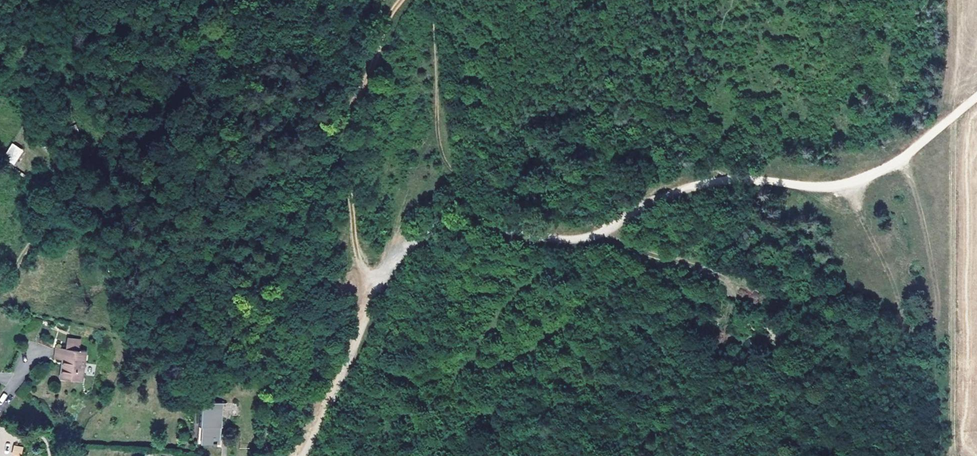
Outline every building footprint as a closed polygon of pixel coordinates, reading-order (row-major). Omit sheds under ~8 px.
[(12,143),(3,158),(15,165),(24,150),(12,143)] [(67,361),(65,380),(86,382),(89,352),(82,352),(83,343),(75,342),(74,351),(59,349),(58,361),(67,361)] [(200,417),(222,418),(224,402),(201,400),(200,417)] [(222,421),(200,419),(199,425),(202,425),(202,442),(213,442),(213,448),(216,448),(216,443),(217,433),(221,433),(221,426),(222,426),(222,421)] [(12,455),(16,455),(21,455),(23,447),(14,445),(12,455)]
